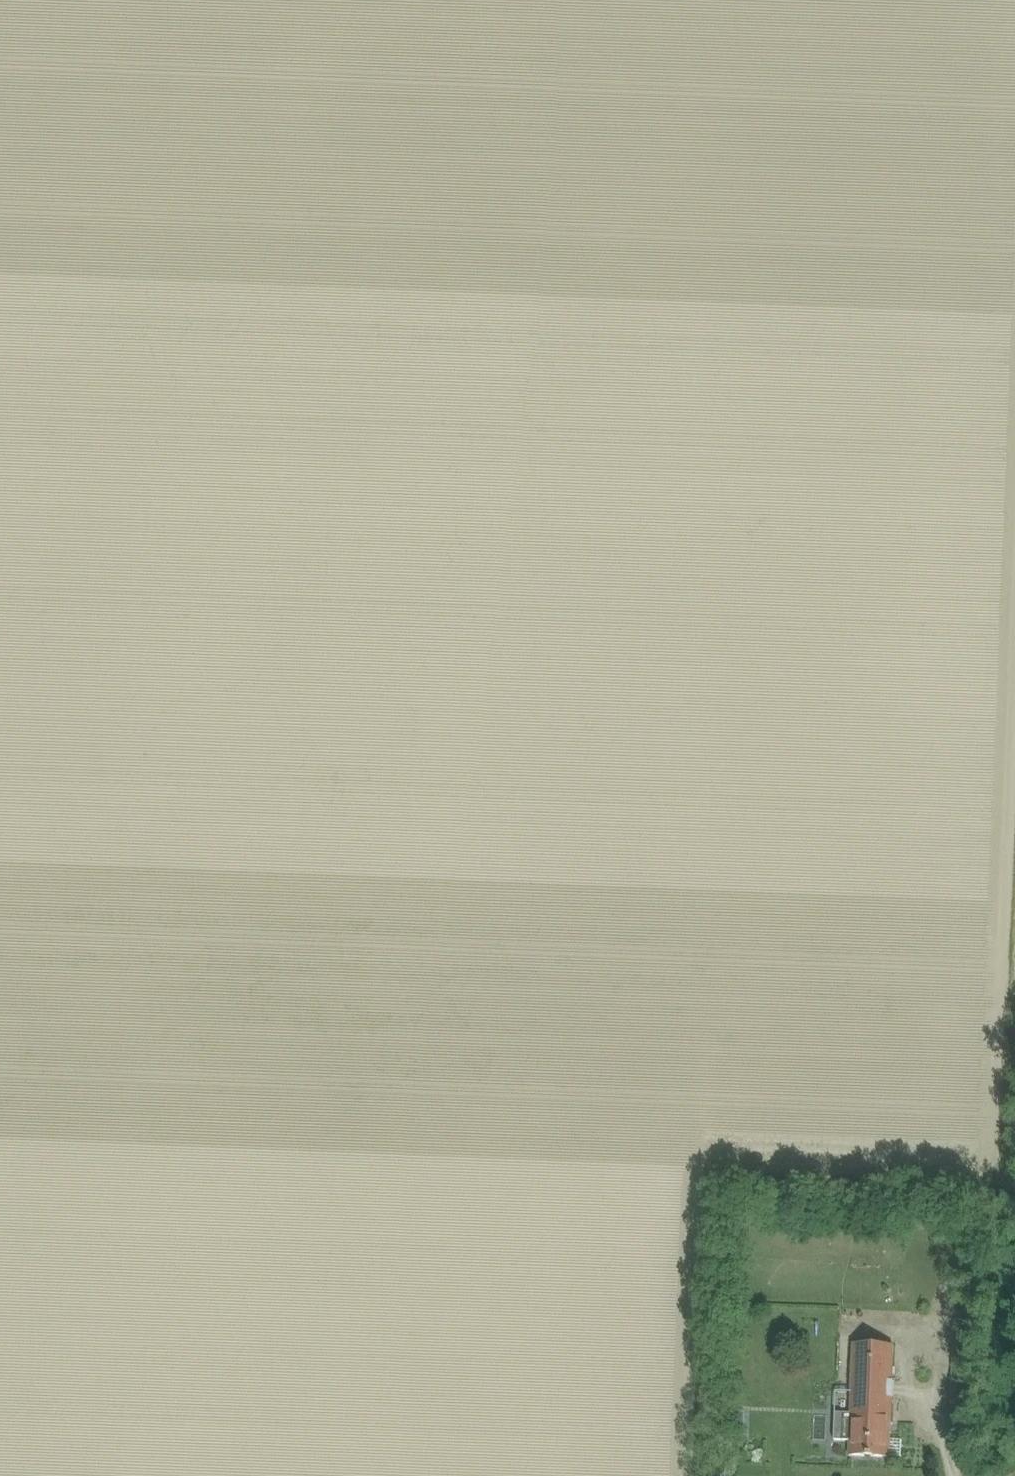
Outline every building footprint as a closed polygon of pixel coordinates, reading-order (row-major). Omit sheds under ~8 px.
[(850,1441),(849,1456),(889,1457),(891,1398),(892,1398),(893,1382),(892,1381),(893,1345),(853,1344),(851,1414),(843,1414),(842,1441),(850,1441)]
